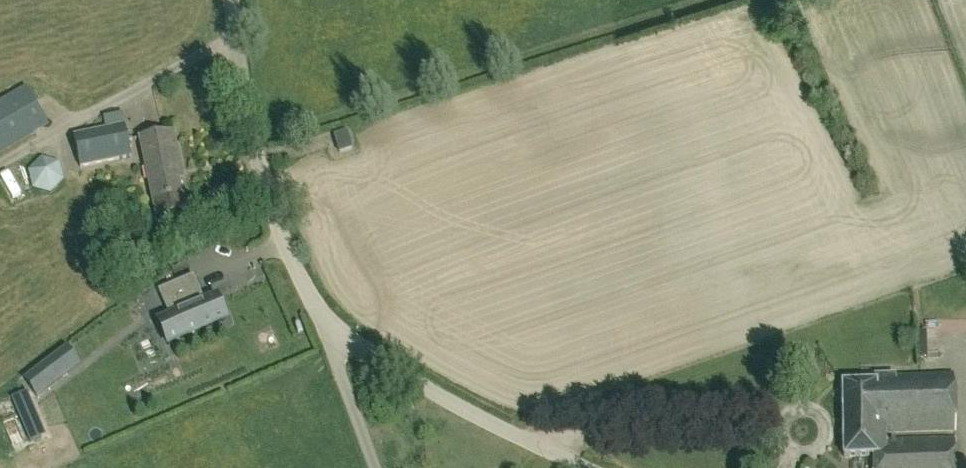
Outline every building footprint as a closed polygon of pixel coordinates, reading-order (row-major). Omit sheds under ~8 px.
[(47,124),(26,88),(0,103),(0,152),(47,124)] [(133,157),(124,113),(104,117),(107,128),(75,134),(81,167),(133,157)] [(187,211),(179,170),(171,131),(139,138),(154,217),(187,211)] [(352,149),(347,132),(334,136),(339,152),(352,149)] [(39,156),(28,169),(32,188),(39,189),(50,192),(64,178),(59,161),(39,156)] [(204,301),(202,302),(198,293),(200,292),(193,276),(159,290),(170,316),(157,321),(167,343),(226,318),(217,296),(204,301)] [(67,346),(24,379),(38,397),(80,363),(67,346)] [(954,438),(885,440),(885,434),(955,432),(953,375),(874,377),(874,383),(841,384),(843,458),(872,457),(872,467),(955,467),(954,438)] [(22,393),(12,398),(12,399),(30,441),(30,442),(41,437),(22,393)]
